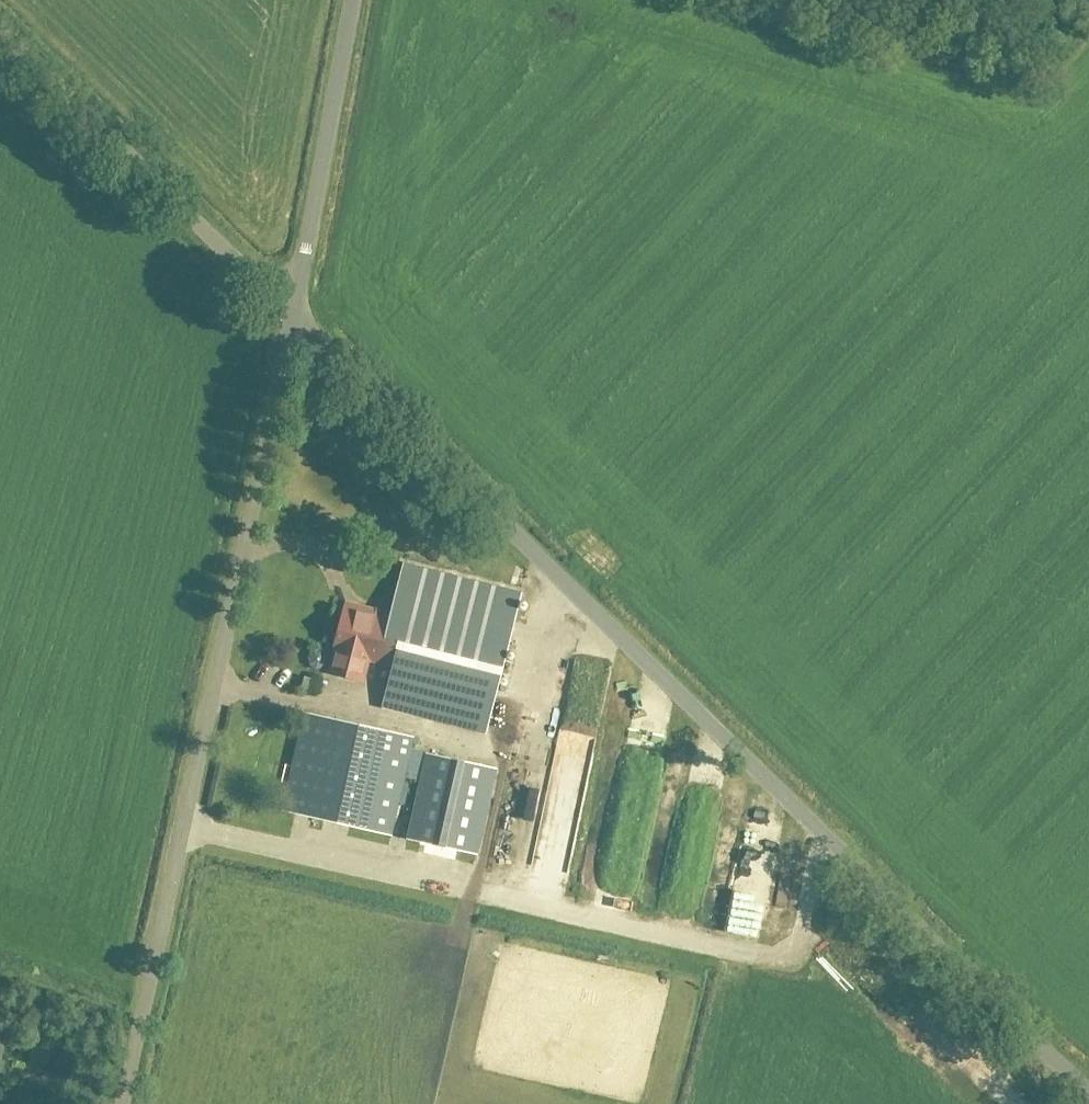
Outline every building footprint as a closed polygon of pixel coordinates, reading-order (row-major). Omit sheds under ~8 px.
[(484,735),(517,595),(400,569),(388,619),(344,609),(332,657),(334,658),(329,679),(362,687),(367,666),(390,671),(381,710),(484,735)] [(557,779),(589,785),(613,660),(580,654),(557,779)] [(474,858),(494,773),(408,753),(411,740),(303,716),(281,814),(389,839),(402,780),(419,784),(406,843),(474,858)] [(11,995),(0,993),(0,1027),(2,1017),(7,1018),(11,995)]
